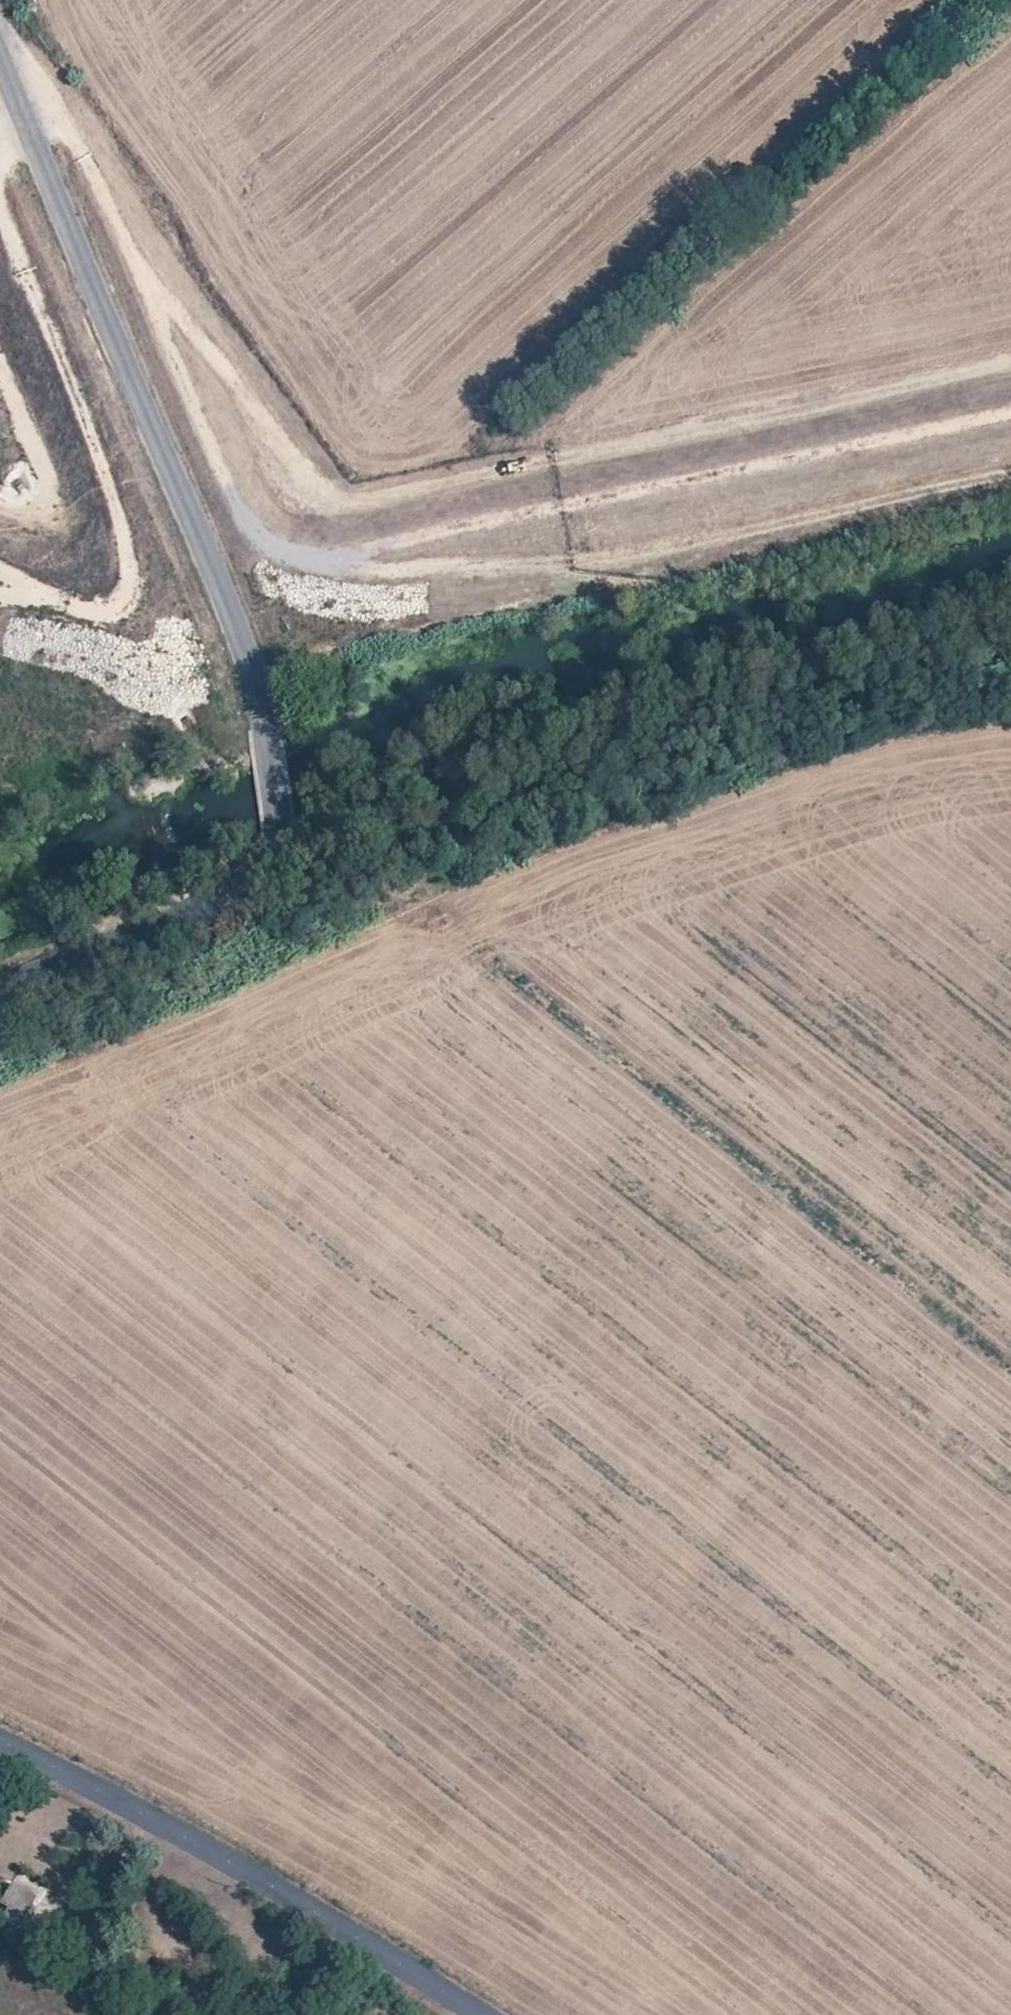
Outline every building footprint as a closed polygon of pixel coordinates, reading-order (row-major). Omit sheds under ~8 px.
[(12,214),(3,190),(0,191),(0,215),(1,218),(12,214)] [(15,601),(52,594),(50,581),(12,589),(15,601)] [(16,1930),(32,1898),(9,1885),(0,1901),(0,1906),(4,1908),(0,1917),(0,1921),(16,1930)]
